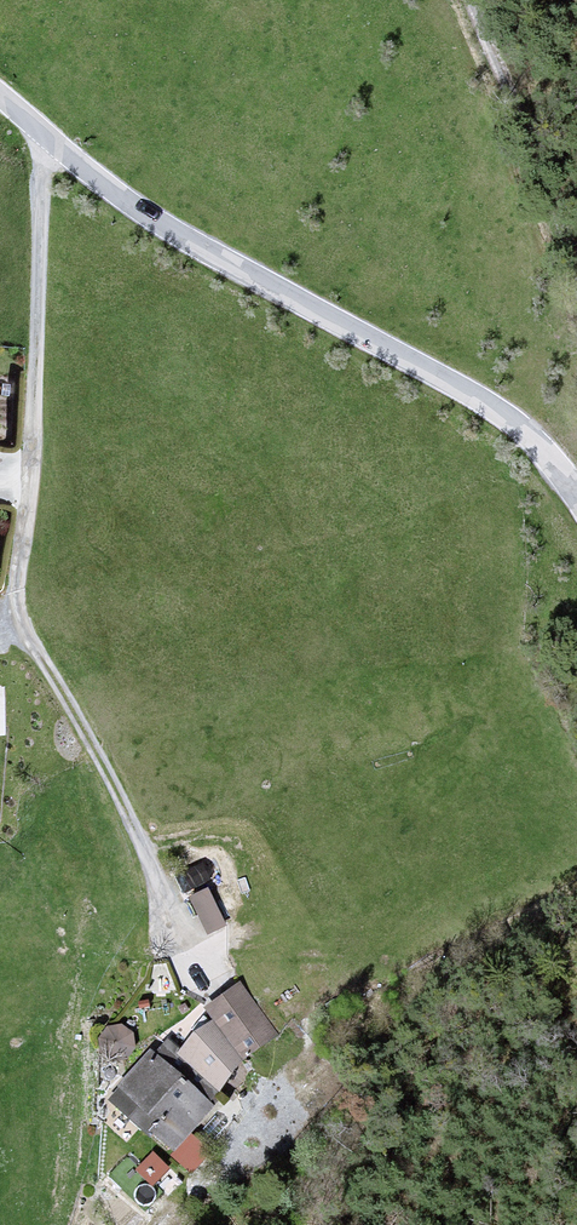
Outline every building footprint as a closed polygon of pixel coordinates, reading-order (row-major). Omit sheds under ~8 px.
[(211,883),(189,893),(207,931),(229,921),(211,883)] [(244,1054),(273,1033),(253,1006),(239,987),(210,1008),(221,1024),(199,1049),(190,1041),(180,1054),(168,1044),(155,1058),(152,1056),(113,1100),(151,1134),(156,1129),(172,1143),(207,1105),(204,1103),(217,1088),(244,1054)] [(104,1051),(113,1058),(125,1056),(132,1046),(130,1034),(121,1027),(109,1029),(102,1039),(104,1051)] [(138,1167),(158,1181),(172,1161),(152,1148),(138,1167)]
